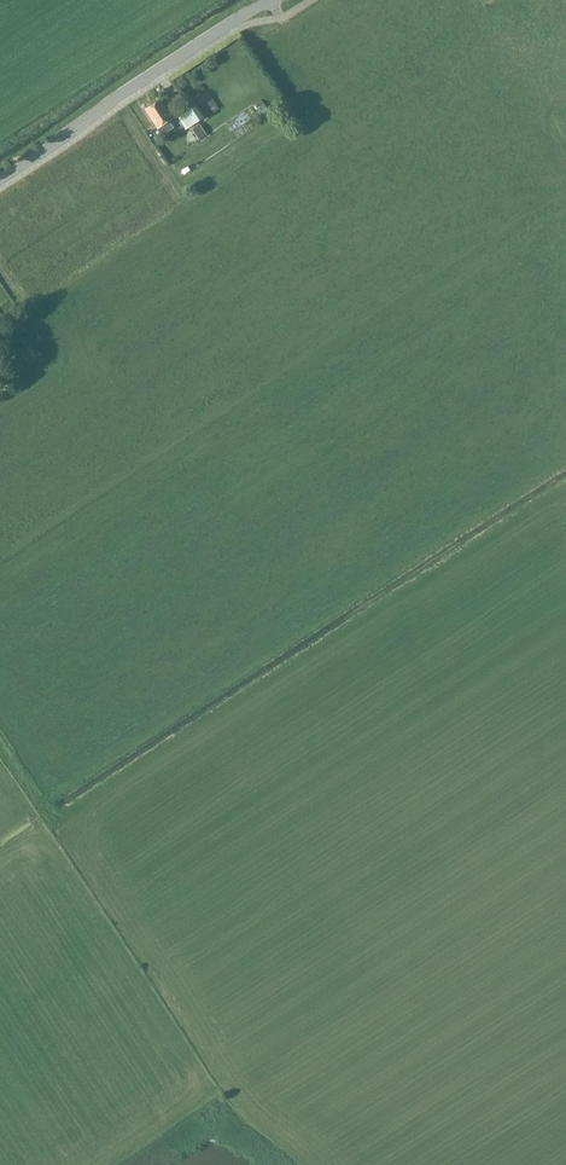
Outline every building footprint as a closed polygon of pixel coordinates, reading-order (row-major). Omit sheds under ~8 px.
[(206,108),(219,100),(213,90),(200,98),(206,108)] [(174,127),(170,120),(172,119),(172,117),(176,115),(172,109),(168,112),(160,100),(145,109),(161,135),(174,127)] [(267,113),(274,108),(268,100),(261,105),(267,113)] [(242,128),(257,114),(246,102),(231,115),(242,128)] [(197,106),(179,118),(187,129),(205,118),(197,106)]
